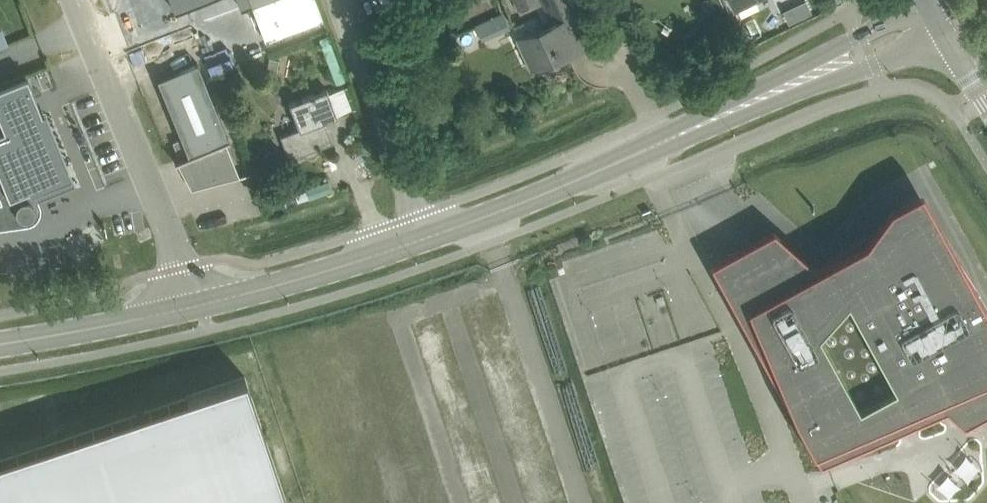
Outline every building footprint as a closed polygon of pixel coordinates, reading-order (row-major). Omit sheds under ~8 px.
[(251,1),(251,2),(252,2),(266,39),(323,17),(316,0),(251,0),(251,1)] [(541,1),(541,0),(514,0),(519,11),(541,1)] [(586,44),(572,12),(554,21),(526,33),(540,65),(586,44)] [(9,44),(2,27),(0,28),(0,48),(9,44)] [(697,31),(683,36),(687,47),(701,43),(697,31)] [(278,71),(280,59),(270,57),(267,69),(278,71)] [(182,137),(190,155),(204,182),(239,173),(225,140),(229,138),(201,70),(198,62),(159,78),(182,137)] [(0,86),(0,223),(29,218),(34,216),(36,212),(37,209),(37,206),(34,196),(70,180),(27,75),(0,86)] [(345,85),(333,89),(339,111),(351,108),(345,85)] [(338,115),(331,96),(328,88),(292,101),(301,126),(282,134),(291,158),(333,142),(324,120),(338,115)] [(182,137),(173,141),(180,157),(176,159),(177,160),(190,155),(182,137)] [(864,239),(816,265),(802,253),(773,227),(711,262),(794,415),(820,462),(946,407),(964,423),(986,411),(986,307),(978,290),(921,187),(890,206),(864,239)] [(245,375),(186,395),(187,397),(0,458),(0,502),(288,502),(245,375)]
